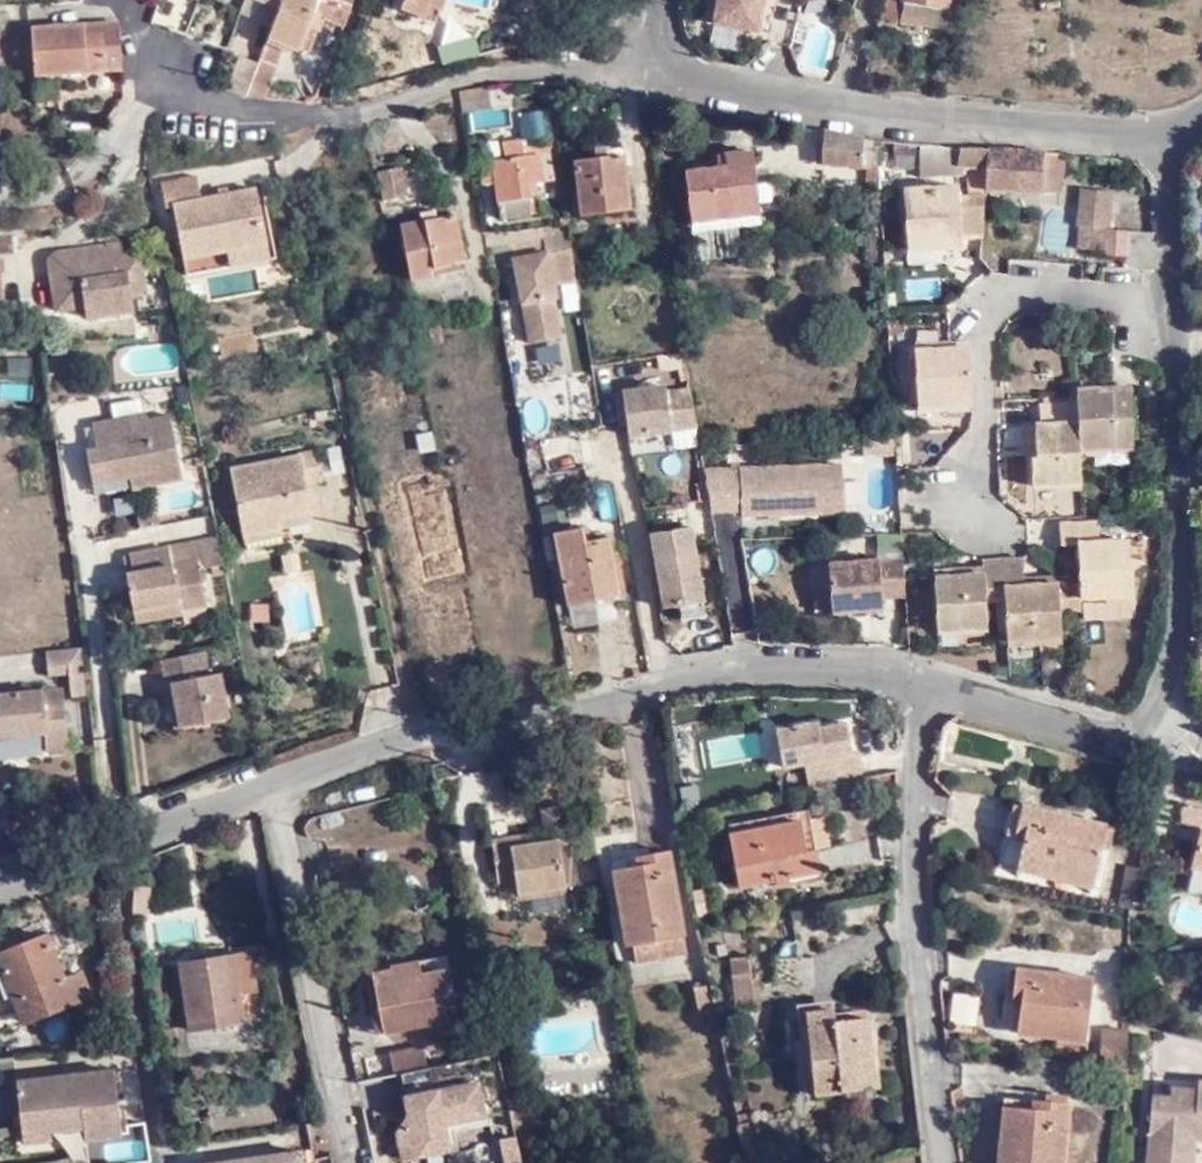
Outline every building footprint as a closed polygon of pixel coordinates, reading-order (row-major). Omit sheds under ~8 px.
[(284,7),(268,0),(245,0),(241,9),(276,24),(284,7)] [(276,24),(264,56),(282,63),(291,41),(312,51),(327,15),(348,23),(354,4),(346,0),(287,0),(284,7),(276,24)] [(409,5),(433,9),(436,0),(411,0),(409,5)] [(715,20),(757,27),(762,0),(718,0),(715,20)] [(958,0),(888,0),(883,15),(954,27),(958,0)] [(59,70),(122,67),(121,21),(116,19),(106,20),(106,23),(35,27),(36,71),(59,70)] [(710,29),(706,42),(740,51),(743,38),(710,29)] [(476,40),(438,47),(442,66),(480,59),(476,40)] [(233,90),(248,95),(262,62),(247,55),(233,90)] [(269,97),(282,63),(264,56),(262,62),(248,95),(269,97)] [(60,96),(59,70),(36,71),(33,71),(35,98),(60,96)] [(468,91),(469,98),(472,115),(501,111),(499,87),(468,91)] [(522,142),(552,138),(548,111),(518,115),(522,142)] [(867,203),(880,204),(875,145),(824,137),(818,167),(825,169),(865,174),(867,203)] [(512,163),(504,164),(506,187),(511,220),(538,217),(535,186),(559,184),(555,149),(529,151),(527,144),(510,146),(512,163)] [(955,149),(918,148),(919,167),(954,169),(955,149)] [(954,169),(987,172),(988,151),(955,149),(954,169)] [(1042,157),(988,151),(987,172),(986,190),(1040,192),(1042,157)] [(688,175),(695,220),(737,216),(759,214),(751,154),(725,158),(726,169),(688,175)] [(1058,158),(1042,157),(1040,192),(1056,193),(1058,158)] [(626,159),(580,162),(587,216),(632,213),(626,159)] [(494,187),(506,187),(504,164),(491,165),(494,187)] [(413,168),(391,170),(397,202),(426,199),(423,177),(414,178),(413,168)] [(170,202),(178,200),(207,195),(203,171),(165,178),(170,202)] [(963,235),(983,237),(985,196),(960,193),(961,189),(911,182),(907,237),(962,245),(963,235)] [(232,246),(270,238),(260,184),(207,195),(178,200),(189,254),(232,246)] [(1077,229),(1093,230),(1110,231),(1112,196),(1078,194),(1077,229)] [(466,216),(410,225),(420,279),(443,274),(442,268),(473,262),(466,216)] [(737,216),(695,220),(698,246),(740,242),(737,216)] [(565,229),(542,231),(547,253),(513,259),(530,344),(563,337),(553,287),(576,282),(565,229)] [(1092,256),(1108,256),(1110,238),(1110,231),(1093,230),(1092,256)] [(15,252),(13,235),(0,236),(0,253),(15,252)] [(232,246),(234,261),(272,253),(270,238),(232,246)] [(1108,266),(1128,267),(1128,238),(1110,238),(1108,256),(1108,266)] [(49,260),(56,295),(85,290),(88,306),(89,316),(134,309),(132,295),(125,256),(121,241),(58,252),(53,254),(49,260)] [(234,261),(232,246),(189,254),(192,270),(234,261)] [(141,253),(125,256),(132,295),(148,293),(141,253)] [(59,310),(88,306),(85,290),(56,295),(59,310)] [(560,341),(532,348),(536,366),(564,360),(560,341)] [(969,348),(950,348),(915,350),(919,409),(972,408),(969,348)] [(552,376),(556,422),(599,417),(594,372),(552,376)] [(670,386),(629,392),(638,439),(702,429),(695,387),(672,392),(670,386)] [(1082,387),(1083,404),(1083,414),(1085,446),(1143,445),(1142,386),(1082,387)] [(104,466),(106,476),(130,473),(156,467),(159,480),(182,475),(170,412),(147,416),(145,410),(93,419),(97,445),(88,447),(92,468),(104,466)] [(1085,446),(1083,414),(1051,415),(1050,429),(1042,429),(1045,493),(1088,492),(1085,446)] [(284,516),(315,511),(310,483),(327,480),(321,447),(304,450),(304,453),(237,466),(249,534),(286,526),(284,516)] [(196,462),(206,461),(203,451),(195,454),(196,462)] [(848,460),(709,465),(715,495),(717,507),(746,505),(746,512),(849,508),(848,460)] [(93,479),(106,476),(104,466),(92,468),(93,479)] [(132,484),(159,480),(156,467),(130,473),(132,484)] [(553,503),(538,508),(546,532),(561,527),(553,503)] [(138,514),(140,526),(161,523),(159,510),(138,514)] [(316,520),(315,511),(284,516),(286,526),(316,520)] [(696,525),(653,534),(668,610),(685,606),(709,601),(711,601),(696,525)] [(288,540),(286,526),(249,534),(251,546),(288,540)] [(200,566),(225,561),(219,533),(168,543),(169,546),(172,563),(198,560),(200,566)] [(1081,552),(1082,592),(1083,606),(1139,603),(1137,552),(1111,551),(1112,534),(1071,535),(1071,553),(1081,552)] [(565,537),(574,600),(622,594),(615,538),(592,542),(590,535),(565,537)] [(179,606),(182,606),(206,602),(200,566),(198,560),(172,563),(169,546),(130,554),(134,571),(135,582),(131,583),(136,607),(178,600),(179,606)] [(884,558),(883,555),(833,559),(836,609),(887,606),(886,594),(884,558)] [(909,593),(907,556),(884,558),(886,594),(909,593)] [(834,585),(833,559),(815,560),(816,585),(834,585)] [(988,613),(1006,613),(1003,564),(988,563),(985,562),(985,578),(938,580),(941,638),(988,637),(988,613)] [(1025,565),(1003,564),(1006,613),(1007,651),(1085,647),(1083,606),(1082,592),(1057,591),(1027,588),(1025,565)] [(183,612),(182,606),(179,606),(178,600),(136,607),(139,620),(183,612)] [(711,614),(709,601),(685,606),(688,619),(711,614)] [(248,605),(251,625),(271,623),(268,603),(248,605)] [(45,652),(47,676),(67,674),(70,698),(87,696),(81,648),(45,652)] [(205,650),(164,657),(172,703),(180,702),(184,726),(229,717),(222,673),(215,674),(214,668),(209,669),(205,650)] [(0,695),(0,738),(43,734),(44,752),(68,750),(62,689),(0,695)] [(177,727),(184,726),(180,702),(172,703),(177,727)] [(814,788),(868,777),(863,750),(857,752),(850,721),(823,727),(822,721),(780,729),(788,767),(808,763),(814,788)] [(550,828),(499,838),(508,884),(526,880),(529,898),(590,885),(574,800),(546,806),(550,828)] [(1033,861),(1106,862),(1108,809),(1024,807),(1023,827),(1035,827),(1035,840),(1033,861)] [(1201,830),(1201,810),(1195,808),(1191,828),(1201,830)] [(780,876),(823,867),(822,853),(811,854),(804,816),(735,829),(745,883),(780,876)] [(1023,839),(1035,840),(1035,827),(1023,827),(1023,839)] [(31,849),(15,828),(0,834),(0,861),(31,849)] [(676,853),(655,856),(657,867),(630,872),(643,942),(691,933),(676,853)] [(1106,872),(1106,862),(1033,861),(1033,870),(1106,872)] [(825,875),(823,867),(780,876),(782,884),(825,875)] [(1182,906),(1179,909),(1177,913),(1177,919),(1180,924),(1188,929),(1197,930),(1201,929),(1201,913),(1198,911),(1192,906),(1189,905),(1185,905),(1182,906)] [(10,946),(34,1008),(106,984),(97,959),(81,963),(67,926),(10,946)] [(691,933),(643,942),(646,959),(694,950),(691,933)] [(259,948),(240,950),(246,989),(266,986),(259,948)] [(246,989),(240,950),(187,958),(198,1022),(250,1014),(246,989)] [(1033,1005),(1099,1005),(1099,951),(1021,951),(1022,973),(1033,974),(1033,990),(1033,1005)] [(393,963),(394,969),(395,978),(449,968),(446,953),(393,963)] [(744,971),(745,971),(762,971),(761,953),(744,953),(744,971)] [(395,978),(394,969),(372,975),(379,1009),(386,1007),(391,1027),(457,1013),(449,968),(395,978)] [(745,971),(746,1000),(765,1000),(763,971),(762,971),(745,971)] [(1021,989),(1033,990),(1033,974),(1022,973),(1021,989)] [(720,1014),(718,1001),(715,987),(701,990),(706,1017),(720,1014)] [(1139,1044),(1140,999),(1112,998),(1110,1043),(1139,1044)] [(1099,1018),(1099,1005),(1033,1005),(1032,1017),(1099,1018)] [(820,1009),(825,1091),(886,1086),(882,1010),(847,1012),(846,1006),(820,1009)] [(402,1047),(405,1067),(438,1060),(434,1040),(402,1047)] [(18,1080),(23,1126),(51,1124),(52,1130),(86,1127),(88,1139),(121,1136),(113,1070),(18,1080)] [(1039,1082),(1037,1093),(1052,1094),(1053,1084),(1039,1082)] [(1013,1162),(1066,1162),(1071,1104),(1074,1086),(1053,1084),(1052,1094),(1037,1093),(1020,1091),(1013,1162)] [(401,1162),(411,1162),(451,1157),(447,1130),(487,1124),(481,1087),(392,1100),(401,1162)] [(1020,1091),(1012,1090),(1004,1162),(1013,1162),(1020,1091)] [(1178,1104),(1201,1105),(1201,1095),(1178,1095),(1178,1104)] [(218,1108),(222,1127),(282,1121),(279,1100),(218,1108)] [(1178,1104),(1160,1103),(1154,1162),(1191,1162),(1192,1156),(1198,1156),(1200,1145),(1201,1145),(1201,1105),(1178,1104)] [(52,1141),(52,1130),(51,1124),(23,1126),(25,1141),(52,1141)] [(484,1162),(515,1162),(508,1130),(478,1137),(484,1162)] [(305,1149),(215,1162),(307,1162),(305,1149)]
